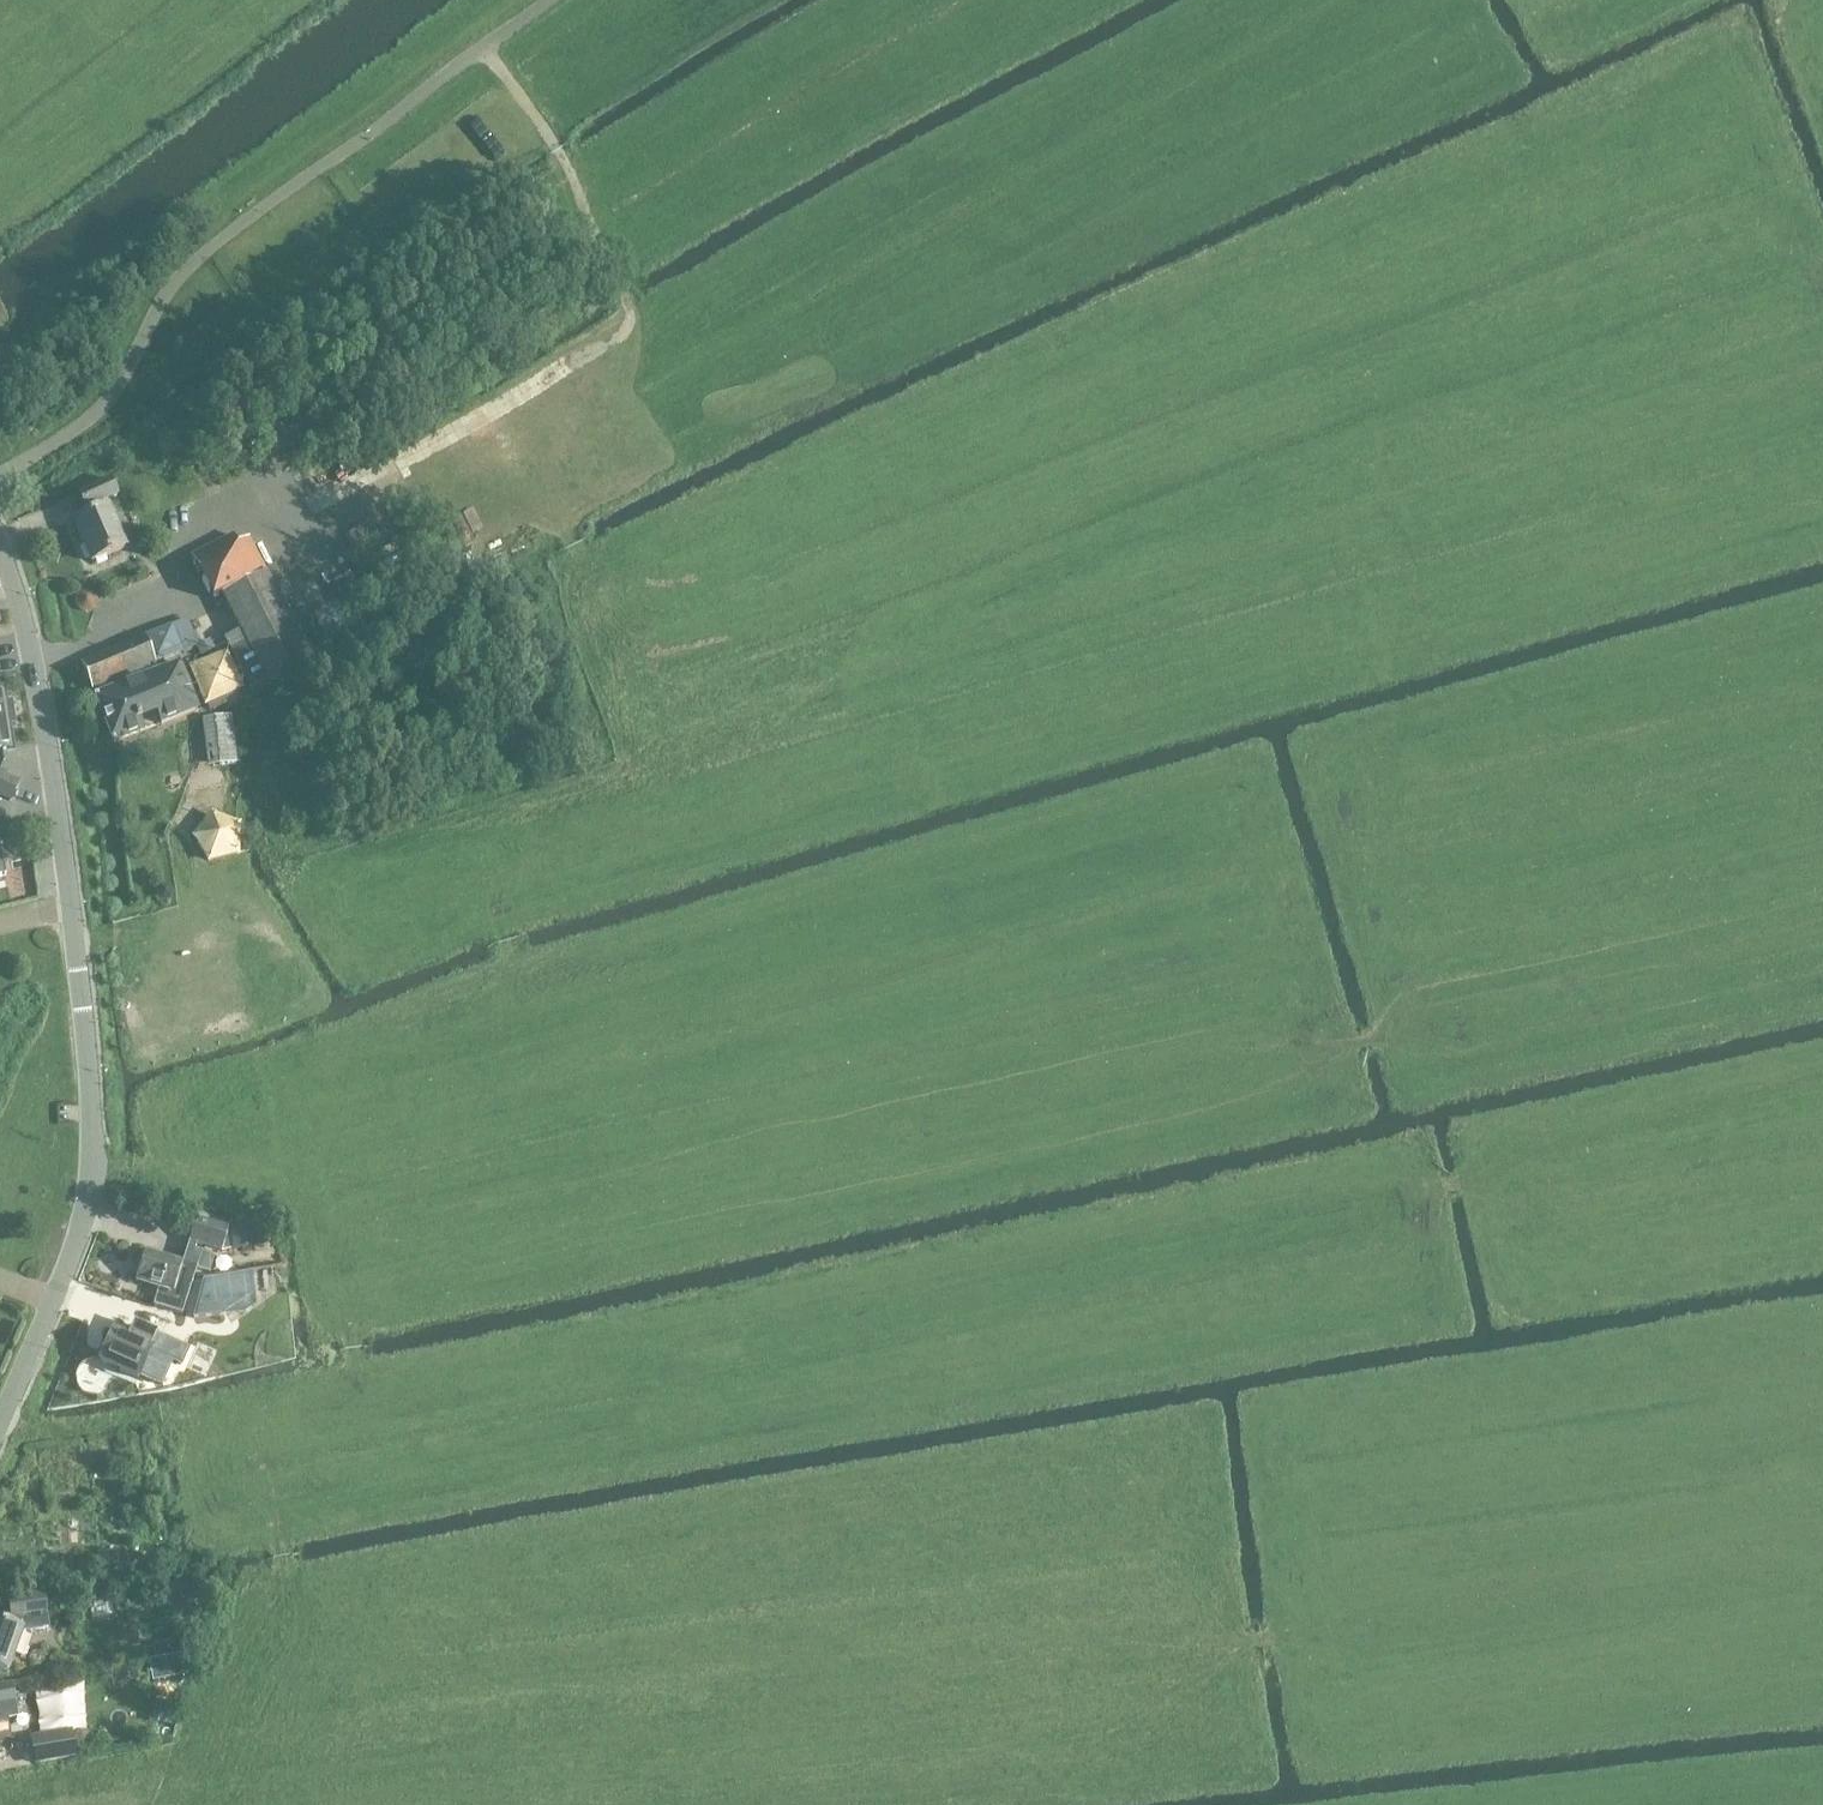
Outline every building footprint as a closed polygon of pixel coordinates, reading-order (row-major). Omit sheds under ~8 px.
[(92,561),(128,546),(110,505),(104,507),(102,504),(119,496),(112,479),(79,494),(86,510),(87,509),(89,515),(74,521),(92,561)] [(237,544),(233,535),(190,557),(212,600),(221,595),(265,572),(248,539),(237,544)] [(265,683),(310,661),(265,572),(221,595),(265,683)] [(144,636),(82,662),(93,689),(155,663),(144,636)] [(205,705),(243,689),(227,651),(188,667),(205,705)] [(99,694),(95,696),(97,699),(113,739),(112,739),(113,742),(117,741),(117,740),(139,732),(140,732),(143,731),(142,727),(141,727),(139,721),(140,720),(139,716),(156,709),(160,720),(161,724),(164,722),(197,709),(179,663),(99,695),(99,694)] [(17,747),(10,689),(0,690),(0,749),(17,747)] [(202,721),(208,767),(236,764),(230,717),(202,721)] [(10,800),(17,782),(0,775),(0,796),(10,800)] [(238,856),(240,824),(210,813),(191,838),(208,864),(238,856)] [(145,1251),(136,1281),(159,1288),(153,1306),(156,1307),(176,1313),(181,1315),(196,1269),(209,1273),(214,1257),(201,1253),(201,1252),(194,1250),(196,1243),(221,1251),(227,1230),(195,1221),(182,1263),(145,1251)] [(258,1225),(230,1229),(233,1248),(262,1243),(258,1225)] [(203,1281),(193,1319),(223,1316),(253,1296),(251,1274),(203,1281)] [(245,1350),(250,1326),(227,1321),(222,1345),(245,1350)] [(113,1334),(100,1363),(138,1379),(139,1377),(160,1386),(171,1362),(180,1366),(187,1350),(133,1326),(127,1340),(113,1334)] [(9,1599),(12,1618),(47,1613),(45,1594),(9,1599)] [(24,1632),(0,1624),(0,1669),(10,1672),(24,1632)] [(142,1660),(160,1657),(158,1646),(141,1649),(142,1660)] [(15,1701),(13,1684),(0,1686),(0,1703),(15,1701)] [(173,1725),(174,1707),(158,1707),(156,1724),(173,1725)] [(36,1763),(74,1757),(70,1733),(32,1740),(36,1763)]
